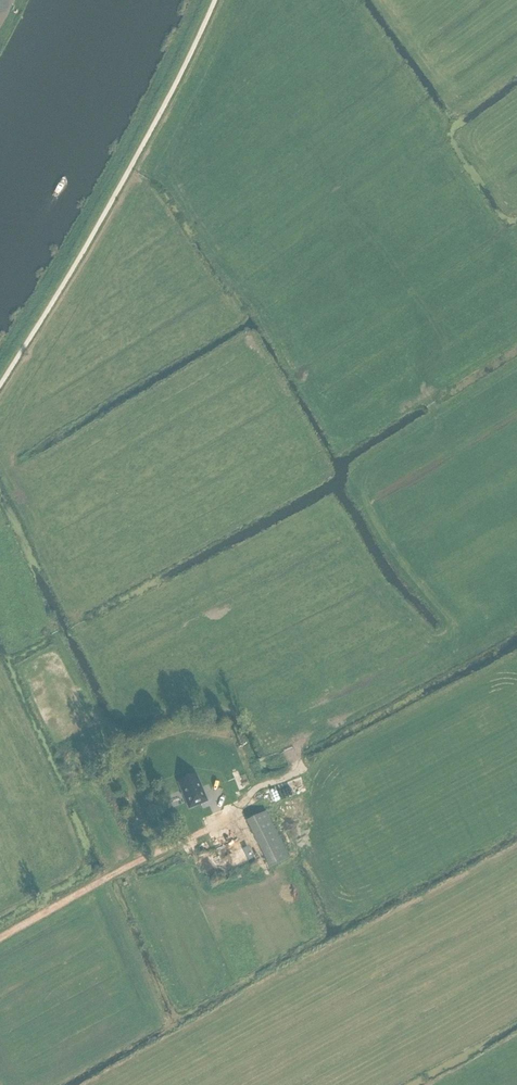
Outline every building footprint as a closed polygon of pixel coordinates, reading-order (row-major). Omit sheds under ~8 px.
[(195,776),(178,783),(189,809),(206,802),(195,776)] [(269,869),(288,859),(265,811),(246,821),(269,869)] [(196,850),(191,852),(195,863),(200,861),(196,850)]
